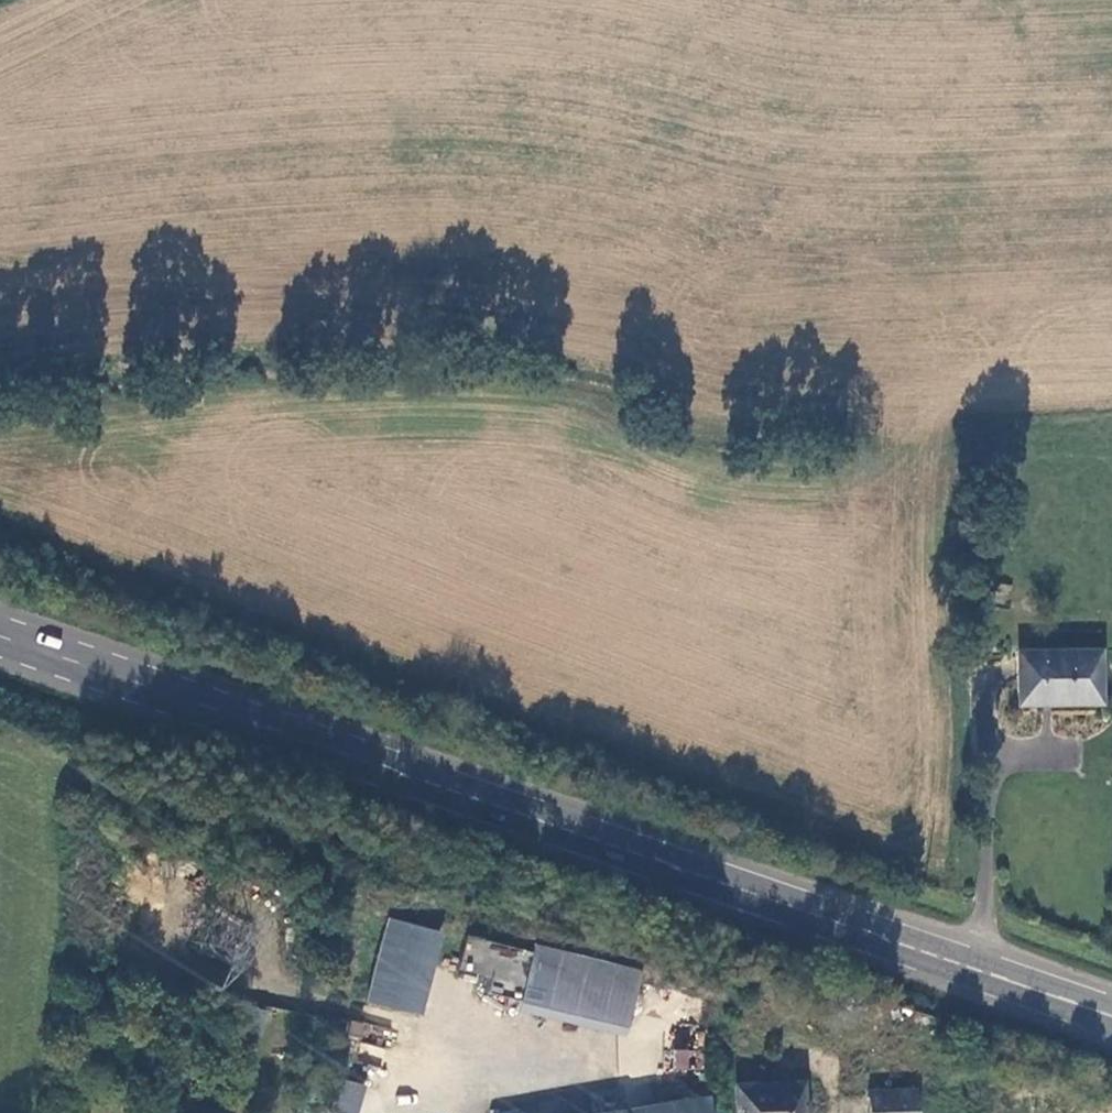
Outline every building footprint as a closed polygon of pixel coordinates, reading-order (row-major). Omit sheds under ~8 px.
[(1023,707),(1105,705),(1105,653),(1022,655),(1023,707)] [(446,932),(388,916),(365,1001),(423,1017),(446,932)] [(637,969),(529,945),(518,999),(625,1022),(637,969)] [(673,1048),(671,1069),(700,1072),(702,1051),(673,1048)] [(328,1112),(355,1112),(363,1088),(339,1080),(328,1112)] [(740,1084),(741,1112),(808,1112),(807,1082),(740,1084)] [(584,1112),(710,1112),(709,1090),(584,1112)] [(918,1093),(869,1094),(870,1112),(918,1112),(918,1093)]
